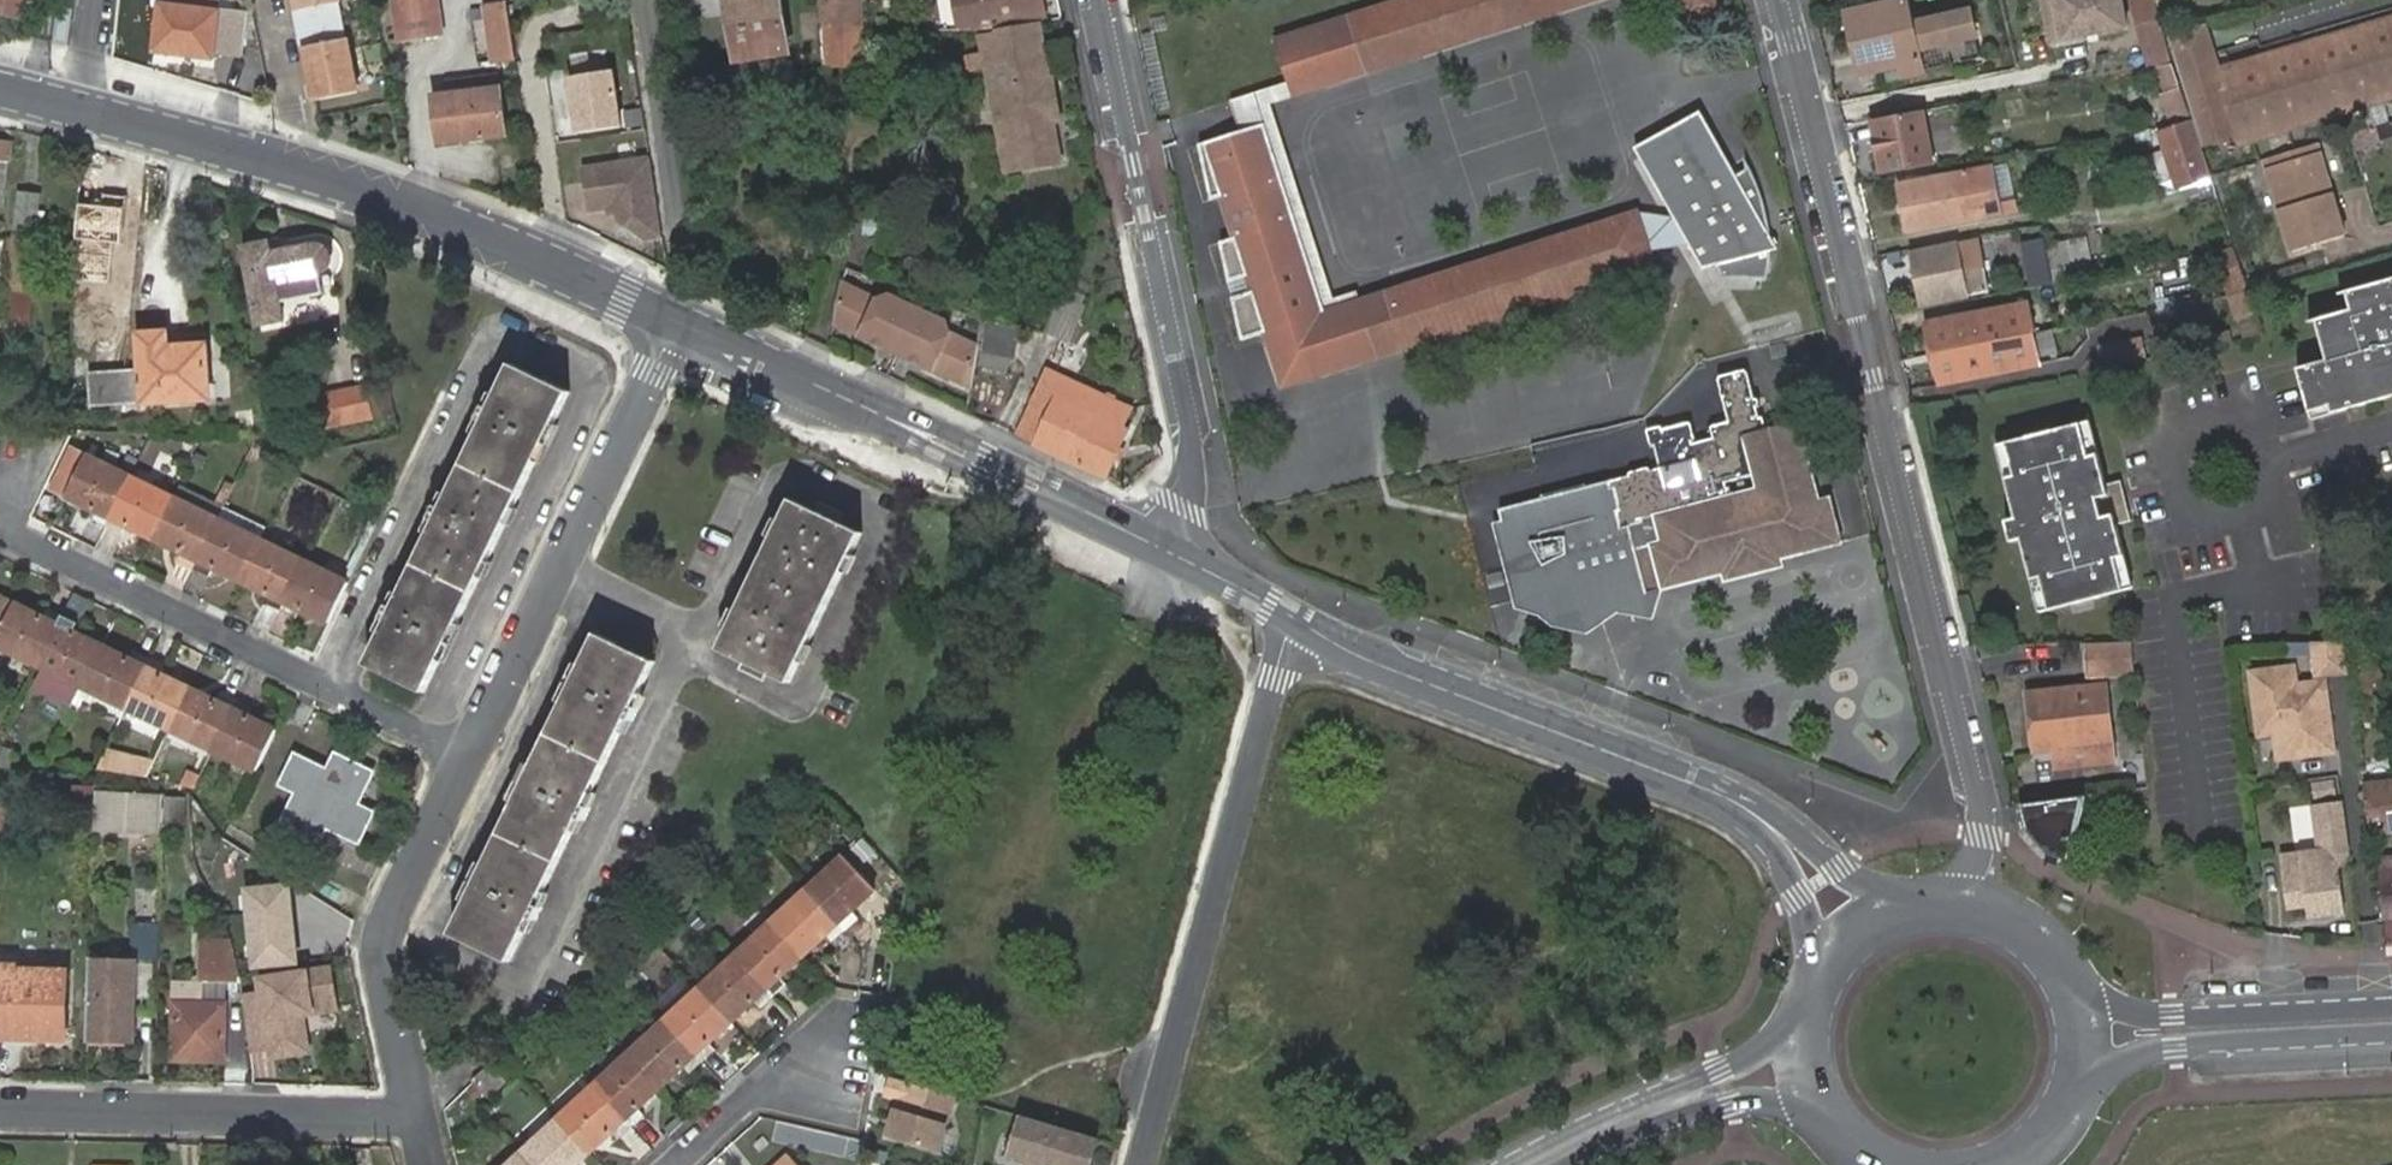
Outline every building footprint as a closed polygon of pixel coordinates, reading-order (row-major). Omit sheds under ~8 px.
[(30,17),(34,0),(0,0),(0,11),(30,17)] [(58,7),(73,9),(74,0),(59,0),(58,7)] [(160,4),(220,12),(221,0),(161,0),(160,4)] [(295,32),(304,29),(301,10),(297,11),(295,0),(288,0),(295,32)] [(340,0),(295,0),(297,11),(301,10),(304,29),(344,22),(340,0)] [(400,40),(443,35),(439,0),(395,0),(400,40)] [(777,0),(724,0),(732,60),(783,53),(777,0)] [(818,27),(863,30),(863,23),(854,23),(851,0),(816,0),(818,27)] [(960,27),(975,24),(977,31),(1039,20),(1035,0),(953,0),(960,27)] [(1416,58),(1598,0),(1414,0),(1399,5),(1416,58)] [(1681,23),(1714,13),(1710,0),(1674,0),(1681,23)] [(2052,44),(2131,26),(2126,0),(2044,0),(2052,44)] [(2153,0),(2130,0),(2147,61),(2166,56),(2153,0)] [(220,12),(160,4),(156,45),(170,47),(170,53),(214,59),(220,12)] [(1339,82),(1416,58),(1399,5),(1322,29),(1335,71),(1339,82)] [(1899,70),(1901,81),(1922,77),(1978,63),(1968,15),(1911,27),(1906,5),(1847,18),(1860,77),(1899,70)] [(495,61),(514,59),(506,7),(486,11),(495,61)] [(2217,69),(2202,24),(2167,34),(2184,91),(2188,90),(2201,132),(2233,122),(2240,143),(2391,96),(2391,18),(2217,69)] [(357,94),(344,22),(304,29),(308,48),(304,49),(308,64),(313,62),(315,73),(311,74),(316,101),(357,94)] [(992,36),(983,36),(982,64),(1010,65),(1039,59),(1032,24),(993,31),(992,36)] [(561,33),(566,74),(609,69),(604,28),(561,33)] [(304,29),(295,32),(304,75),(311,74),(315,73),(313,62),(308,64),(304,49),(308,48),(304,29)] [(1335,71),(1322,29),(1275,43),(1289,85),(1335,71)] [(1009,147),(999,149),(1004,176),(1058,165),(1049,124),(1058,122),(1048,79),(1043,80),(1040,65),(1010,72),(1013,87),(998,90),(1009,147)] [(444,82),(441,98),(501,91),(498,76),(444,82)] [(613,77),(571,84),(580,141),(622,134),(613,77)] [(441,98),(447,143),(507,138),(501,91),(441,98)] [(1235,117),(1258,113),(1254,92),(1232,96),(1235,117)] [(2161,96),(2171,128),(2191,124),(2180,92),(2161,96)] [(438,144),(447,143),(441,98),(433,99),(438,144)] [(1930,164),(1921,113),(1870,122),(1881,173),(1930,164)] [(1702,114),(1638,152),(1667,205),(1676,220),(1682,216),(1685,222),(1689,220),(1712,262),(1722,281),(1766,281),(1768,271),(1771,252),(1776,246),(1771,237),(1756,207),(1762,204),(1768,210),(1765,199),(1757,179),(1750,165),(1744,157),(1745,170),(1736,174),(1702,114)] [(1325,322),(1323,316),(1262,126),(1197,148),(1209,202),(1219,199),(1232,240),(1218,245),(1239,342),(1262,335),(1280,388),(1315,377),(1303,340),(1322,334),(1325,329),(1325,322)] [(2210,180),(2192,126),(2169,131),(2187,186),(2210,180)] [(2374,148),(2368,131),(2351,136),(2357,153),(2374,148)] [(8,161),(10,143),(0,142),(0,161),(8,161)] [(2320,158),(2317,147),(2264,163),(2267,173),(2320,158)] [(2320,158),(2267,173),(2293,255),(2345,240),(2332,197),(2325,199),(2322,189),(2329,188),(2320,158)] [(0,161),(0,202),(4,203),(8,161),(0,161)] [(651,163),(585,173),(591,216),(612,213),(610,206),(617,205),(620,225),(647,244),(664,242),(651,163)] [(1961,223),(1999,216),(1996,203),(1979,206),(1971,171),(1899,184),(1908,229),(1961,220),(1961,223)] [(2332,197),(2329,188),(2322,189),(2325,199),(2332,197)] [(12,240),(6,283),(31,285),(42,194),(21,193),(16,240),(12,240)] [(1768,210),(1762,204),(1756,207),(1771,237),(1768,210)] [(1648,255),(1636,216),(1386,295),(1381,297),(1399,351),(1652,270),(1648,255)] [(1676,220),(1636,216),(1648,255),(1687,243),(1676,220)] [(1699,264),(1712,262),(1689,220),(1685,222),(1682,216),(1676,220),(1687,243),(1699,264)] [(270,241),(246,245),(260,322),(284,318),(281,300),(331,291),(327,270),(329,268),(332,262),(331,252),(328,247),(323,243),(272,252),(270,241)] [(2084,242),(2046,250),(2051,275),(2069,271),(2089,267),(2084,242)] [(2046,250),(2045,243),(2027,246),(2036,290),(2054,287),(2051,275),(2046,250)] [(1978,246),(1912,258),(1921,307),(1987,294),(1978,246)] [(2216,259),(2223,279),(2241,274),(2234,255),(2216,259)] [(2069,271),(2051,275),(2054,287),(2071,283),(2069,271)] [(2223,279),(2229,299),(2248,295),(2241,274),(2223,279)] [(2391,362),(2391,282),(2349,295),(2355,314),(2317,325),(2328,365),(2299,374),(2303,388),(2327,381),(2391,362)] [(843,285),(835,326),(971,391),(978,350),(951,337),(947,325),(884,294),(871,299),(843,285)] [(1079,305),(1057,294),(1042,329),(1065,339),(1079,305)] [(2248,295),(2229,299),(2236,321),(2246,318),(2255,316),(2248,295)] [(1399,351),(1381,297),(1323,316),(1325,322),(1325,329),(1322,334),(1303,340),(1315,377),(1399,351)] [(1925,325),(1931,354),(2004,340),(2000,318),(2026,313),(2024,307),(1925,325)] [(2000,318),(2004,340),(2031,336),(2026,313),(2000,318)] [(2246,318),(2254,340),(2263,338),(2255,316),(2246,318)] [(140,370),(86,374),(89,408),(209,398),(205,346),(166,348),(165,333),(137,335),(140,370)] [(2004,340),(1931,354),(1937,386),(2037,367),(2031,336),(2004,340)] [(984,341),(984,353),(1015,357),(1016,344),(984,341)] [(2101,351),(2104,369),(2145,361),(2142,343),(2101,351)] [(2327,381),(2303,388),(2311,417),(2331,411),(2334,419),(2391,402),(2391,362),(2327,381)] [(433,687),(547,456),(577,392),(519,367),(503,403),(495,398),(487,414),(495,418),(453,502),(446,499),(439,514),(445,517),(404,601),(397,598),(390,613),(396,616),(375,658),(433,687)] [(1016,438),(1105,479),(1127,432),(1121,429),(1129,411),(1048,373),(1016,438)] [(1687,424),(1660,431),(1650,434),(1653,447),(1658,470),(1498,510),(1501,522),(1521,601),(1575,587),(1567,556),(1598,550),(1630,540),(1644,593),(1661,589),(1722,574),(1725,582),(1781,568),(1778,560),(1839,545),(1828,501),(1818,503),(1798,426),(1766,434),(1765,432),(1763,432),(1759,434),(1756,421),(1759,420),(1748,376),(1718,383),(1729,426),(1710,431),(1713,443),(1693,448),(1687,424)] [(365,382),(373,414),(392,409),(384,378),(365,382)] [(323,396),(330,426),(369,417),(363,387),(323,396)] [(2313,425),(2334,419),(2331,411),(2311,417),(2313,425)] [(2087,422),(2076,425),(2086,459),(2096,457),(2087,422)] [(2014,480),(2002,483),(2013,522),(2003,525),(2009,545),(2019,542),(2030,582),(2039,579),(2049,615),(2121,596),(2111,561),(2122,558),(2115,527),(2130,522),(2127,511),(2115,513),(2113,504),(2110,495),(2122,493),(2120,482),(2104,485),(2096,457),(2086,459),(2076,425),(2005,445),(2014,480)] [(1659,427),(1641,431),(1646,450),(1653,447),(1650,434),(1660,431),(1659,427)] [(1993,448),(2002,483),(2014,480),(2005,445),(1993,448)] [(104,523),(129,473),(87,452),(67,492),(93,505),(88,515),(104,523)] [(173,495),(129,473),(104,523),(121,532),(127,522),(153,535),(173,495)] [(2127,511),(2122,493),(2110,495),(2113,504),(2115,513),(2127,511)] [(216,516),(173,495),(153,535),(180,548),(175,558),(191,566),(216,516)] [(776,538),(730,634),(721,653),(743,664),(738,676),(763,688),(768,677),(791,689),(864,540),(841,528),(846,518),(820,506),(815,515),(794,504),(776,538)] [(262,539),(216,516),(191,566),(209,575),(214,565),(242,579),(262,539)] [(1501,522),(1493,524),(1514,609),(1537,617),(1551,628),(1586,635),(1616,614),(1652,620),(1661,589),(1644,593),(1630,540),(1598,550),(1567,556),(1575,587),(1521,601),(1501,522)] [(294,580),(304,560),(262,539),(242,579),(268,593),(264,602),(279,610),(294,580)] [(2132,593),(2122,558),(2111,561),(2121,596),(2132,593)] [(327,622),(347,582),(304,560),(294,580),(279,610),(280,610),(294,617),(299,608),(327,622)] [(2039,617),(2049,615),(2039,579),(2030,582),(2039,617)] [(38,663),(64,612),(46,603),(41,612),(0,592),(0,645),(38,663)] [(64,612),(38,663),(29,681),(72,702),(81,684),(102,643),(74,629),(79,619),(64,612)] [(600,634),(450,932),(507,960),(528,918),(535,922),(543,906),(535,903),(577,819),(584,822),(593,807),(586,803),(596,785),(627,720),(634,724),(640,710),(634,707),(656,663),(600,634)] [(128,656),(102,643),(81,684),(127,707),(151,656),(133,646),(128,656)] [(2310,644),(2315,679),(2346,674),(2342,644),(2310,644)] [(2089,675),(2136,675),(2133,645),(2088,645),(2089,675)] [(166,663),(151,656),(127,707),(118,725),(159,745),(168,728),(189,686),(161,672),(166,663)] [(2354,689),(2384,689),(2384,661),(2354,661),(2354,689)] [(2292,671),(2248,677),(2258,741),(2273,739),(2280,738),(2289,745),(2291,759),(2333,753),(2324,685),(2295,689),(2292,671)] [(220,691),(215,700),(189,686),(168,728),(212,749),(237,699),(220,691)] [(2029,695),(2035,750),(2054,748),(2056,767),(2112,762),(2105,687),(2029,695)] [(252,706),(237,699),(212,749),(256,771),(276,730),(247,716),(252,706)] [(2273,739),(2276,761),(2291,759),(2289,745),(2280,738),(2273,739)] [(150,763),(106,751),(98,769),(142,778),(150,763)] [(327,767),(297,751),(280,786),(297,794),(282,826),(313,842),(322,824),(354,841),(370,808),(354,799),(369,768),(335,751),(327,767)] [(2362,787),(2368,836),(2391,833),(2391,783),(2362,787)] [(2081,794),(2013,804),(2023,829),(2039,850),(2068,860),(2081,794)] [(99,795),(97,832),(158,835),(159,797),(99,795)] [(0,799),(0,827),(8,828),(9,800),(0,799)] [(2293,843),(2312,842),(2309,805),(2290,807),(2293,843)] [(2318,851),(2283,857),(2290,908),(2309,907),(2310,920),(2343,917),(2336,869),(2347,859),(2340,806),(2311,808),(2318,851)] [(844,860),(807,893),(846,934),(860,922),(854,914),(875,895),(844,860)] [(2386,923),(2391,923),(2391,860),(2381,861),(2386,923)] [(846,934),(807,893),(772,926),(802,960),(825,939),(832,947),(846,934)] [(772,926),(736,958),(773,1000),(787,987),(780,980),(802,960),(772,926)] [(135,927),(134,959),(158,960),(159,928),(135,927)] [(242,979),(233,940),(211,941),(211,979),(242,979)] [(773,1000),(736,958),(699,991),(729,1025),(754,1004),(761,1011),(773,1000)] [(135,964),(92,963),(91,973),(90,1041),(133,1043),(135,964)] [(0,971),(0,1037),(67,1039),(68,972),(0,971)] [(175,987),(176,1052),(197,1052),(197,1060),(225,1060),(224,1005),(200,1004),(200,986),(175,987)] [(266,1002),(278,1060),(330,1050),(324,1023),(336,1021),(329,991),(266,1002)] [(699,991),(663,1024),(701,1065),(715,1052),(708,1045),(729,1025),(699,991)] [(663,1024),(628,1055),(659,1090),(680,1070),(687,1078),(701,1065),(663,1024)] [(659,1090),(628,1055),(592,1088),(630,1129),(643,1116),(637,1109),(659,1090)] [(488,1062),(470,1079),(485,1096),(504,1080),(488,1062)] [(957,1096),(906,1084),(893,1140),(944,1152),(957,1096)] [(592,1088),(556,1120),(587,1154),(610,1135),(616,1141),(630,1129),(592,1088)] [(1026,1112),(1016,1154),(1043,1161),(1061,1164),(1086,1164),(1087,1160),(1096,1162),(1103,1130),(1026,1112)] [(587,1154),(556,1120),(521,1151),(533,1164),(576,1164),(587,1154)] [(506,1164),(533,1164),(521,1151),(506,1164)]
